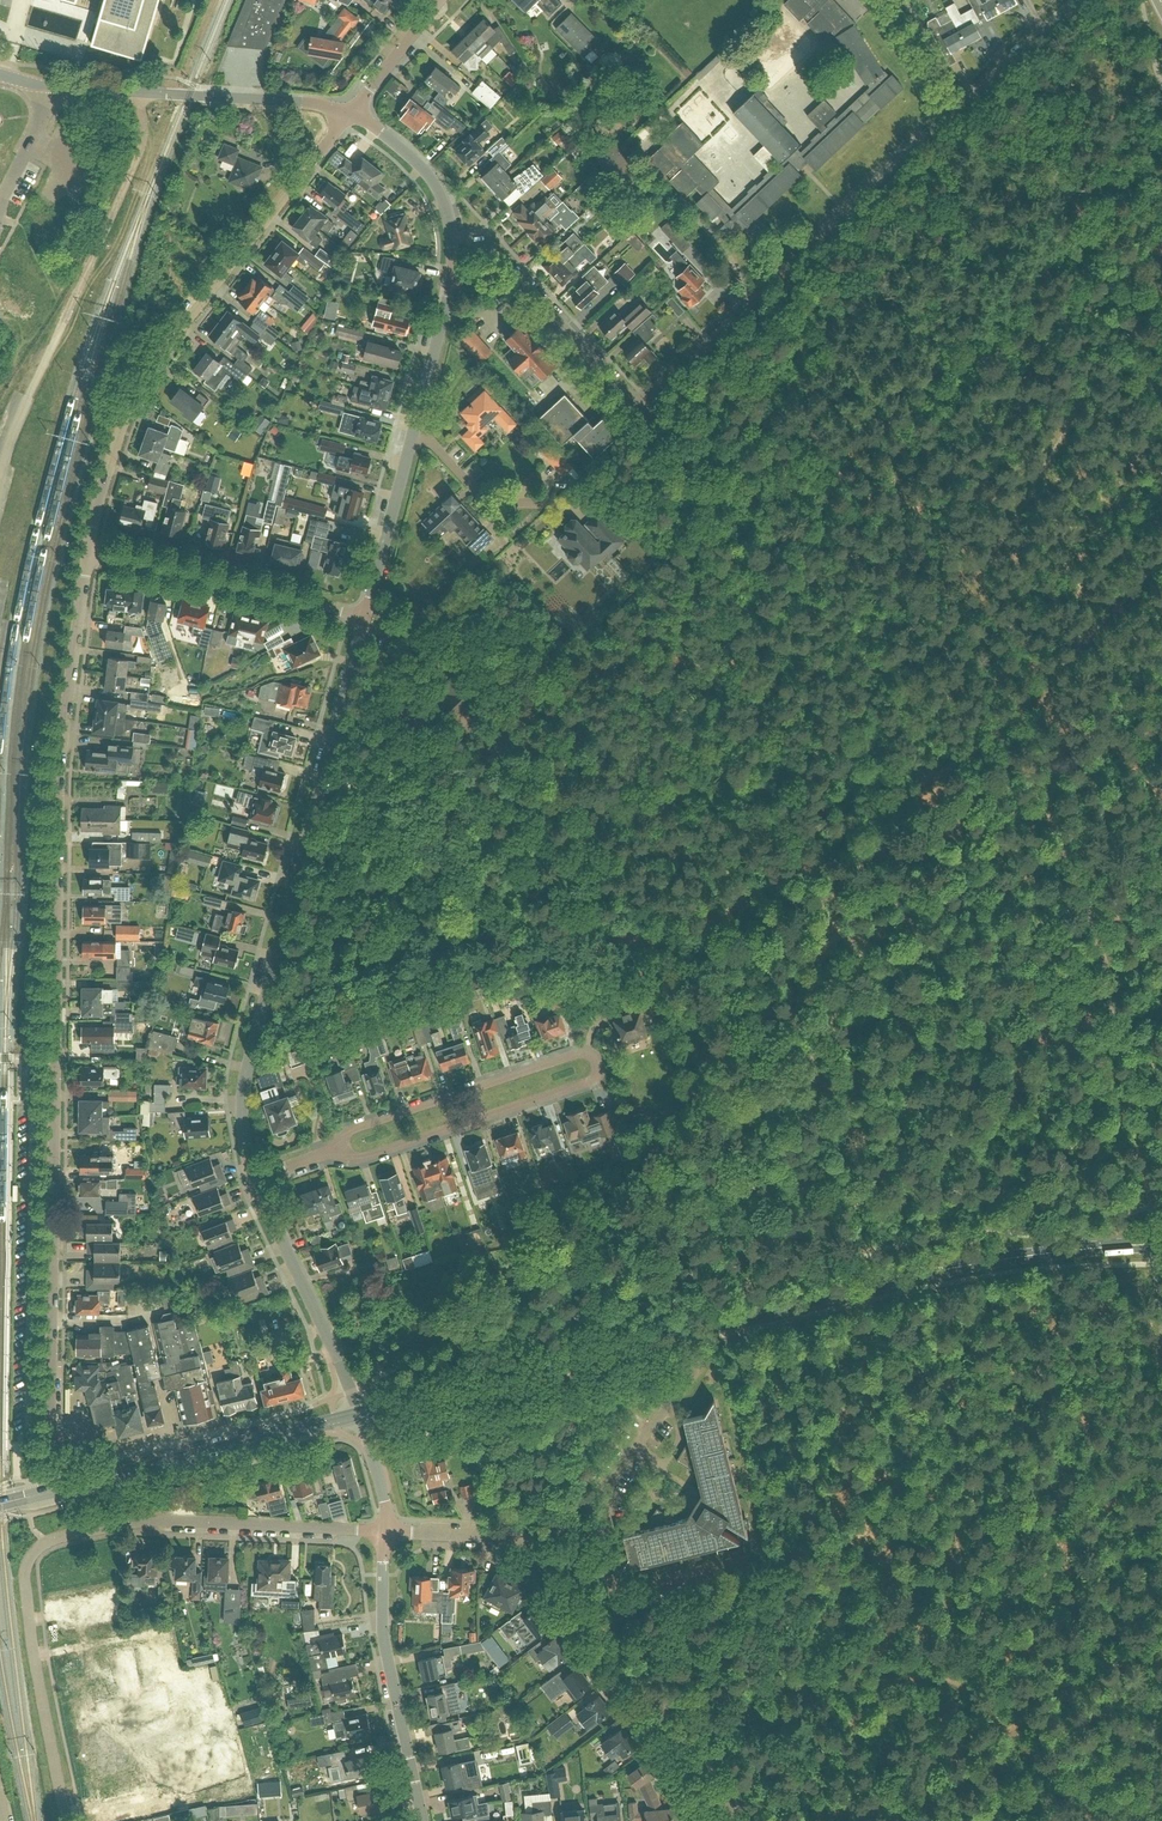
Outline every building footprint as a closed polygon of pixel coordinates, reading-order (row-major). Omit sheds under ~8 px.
[(92,43),(92,44),(143,59),(143,58),(160,0),(105,0),(92,43)] [(231,35),(257,45),(258,43),(267,47),(281,13),(280,13),(285,0),(246,0),(231,35)] [(372,1),(378,6),(376,8),(382,13),(384,11),(385,12),(394,0),(373,0),(372,1)] [(520,3),(518,5),(524,12),(535,1),(549,16),(562,3),(559,0),(516,0),(520,3)] [(665,137),(662,140),(665,143),(646,161),(662,177),(666,173),(672,178),(669,180),(685,197),(695,187),(703,196),(696,203),(712,219),(717,214),(725,223),(724,225),(736,238),(748,227),(747,225),(800,174),(796,170),(806,160),(815,169),(902,86),(892,75),(890,76),(885,71),(884,72),(854,25),(856,23),(833,0),(788,0),(783,4),(799,21),(804,16),(809,21),(807,23),(823,39),(831,31),(836,36),(835,36),(865,84),(867,83),(870,87),(836,119),(835,117),(827,125),(828,126),(827,127),(824,123),(836,112),(824,99),(807,115),(823,131),(820,134),(819,132),(811,140),(812,141),(800,152),(797,148),(800,145),(761,103),(768,97),(759,88),(754,94),(753,93),(733,111),(764,144),(765,145),(753,155),(768,170),(779,160),(781,162),(773,170),(771,169),(764,176),(765,177),(757,185),(755,184),(748,191),(749,192),(732,209),(712,188),(719,182),(693,154),(703,144),(682,121),(665,137)] [(973,8),(979,20),(986,17),(987,19),(1002,10),(997,0),(968,0),(973,8)] [(1002,10),(1017,2),(1016,0),(997,0),(1002,10)] [(954,3),(945,8),(952,19),(958,30),(966,44),(981,36),(974,23),(979,20),(973,8),(966,12),(968,14),(962,18),(960,15),(954,3)] [(338,41),(357,17),(345,8),(339,16),(340,16),(323,38),(313,37),(312,40),(310,40),(310,41),(305,37),(298,47),(324,66),(332,55),(340,57),(343,42),(338,41)] [(584,56),(599,41),(571,12),(556,28),(584,56)] [(495,29),(484,19),(473,29),(485,41),(491,47),(500,39),(510,54),(516,50),(500,26),(495,29)] [(937,27),(931,30),(935,37),(943,52),(949,48),(951,52),(966,44),(958,30),(952,19),(944,24),(937,27)] [(481,57),(491,47),(485,41),(473,29),(463,39),(474,51),(481,57)] [(478,60),(481,57),(474,51),(463,39),(453,50),(469,66),(469,69),(478,69),(478,60)] [(259,69),(259,49),(248,49),(248,69),(259,69)] [(980,67),(972,65),(975,55),(960,51),(952,78),(975,85),(980,67)] [(447,71),(455,76),(459,71),(451,65),(447,71)] [(455,94),(461,87),(454,82),(454,81),(436,67),(425,80),(444,95),(448,89),(455,94)] [(512,87),(519,80),(510,71),(503,77),(512,87)] [(477,87),(496,102),(501,97),(482,81),(477,87)] [(490,109),(496,102),(477,87),(472,93),(490,109)] [(410,124),(422,109),(420,107),(427,99),(416,91),(403,109),(404,109),(399,115),(410,124)] [(439,93),(435,99),(442,105),(447,99),(439,93)] [(421,132),(426,126),(427,127),(434,118),(447,128),(455,118),(433,101),(425,111),(422,109),(410,124),(421,132)] [(453,126),(461,132),(466,126),(458,119),(453,126)] [(487,119),(481,125),(487,132),(494,126),(487,119)] [(479,157),(486,152),(479,143),(489,134),(487,132),(481,125),(454,149),(468,165),(478,156),(479,157)] [(558,144),(568,135),(562,128),(552,137),(558,144)] [(508,143),(503,136),(488,149),(494,156),(500,151),(508,143)] [(629,204),(647,192),(648,192),(619,149),(613,140),(594,152),(629,204)] [(253,190),(262,167),(236,156),(238,150),(224,144),(219,158),(236,165),(229,181),(235,184),(236,186),(237,188),(238,190),(240,190),(243,190),(245,190),(246,188),(253,190)] [(505,171),(511,163),(500,151),(494,156),(491,159),(496,164),(482,177),(481,179),(487,186),(489,189),(507,173),(505,171)] [(331,160),(338,166),(344,158),(337,153),(331,160)] [(340,167),(359,182),(372,165),(361,156),(354,166),(346,160),(340,167)] [(507,173),(489,189),(490,190),(490,189),(497,196),(496,197),(498,199),(499,199),(500,200),(502,198),(502,199),(516,187),(522,194),(543,175),(533,164),(520,173),(512,179),(507,173)] [(372,165),(359,182),(377,197),(383,189),(375,183),(383,173),(372,165)] [(550,189),(563,178),(554,168),(541,179),(550,189)] [(336,207),(333,212),(344,221),(348,225),(352,228),(357,222),(352,218),(345,213),(345,212),(344,211),(350,203),(343,198),(346,195),(339,189),(338,190),(328,182),(319,194),(336,207)] [(614,201),(606,192),(601,197),(609,206),(614,201)] [(529,232),(546,217),(542,213),(555,202),(549,196),(547,198),(546,196),(536,205),(534,203),(527,210),(522,205),(515,211),(521,218),(519,221),(529,232)] [(391,204),(386,199),(383,202),(381,201),(374,208),(381,215),(391,204)] [(537,241),(541,237),(544,240),(556,228),(560,224),(566,230),(567,229),(579,218),(573,211),(572,212),(563,202),(546,217),(529,232),(537,241)] [(301,216),(318,230),(321,226),(328,231),(334,223),(328,218),(320,212),(319,213),(310,205),(301,216)] [(387,250),(391,248),(394,248),(412,243),(404,213),(386,218),(390,236),(384,237),(381,239),(379,243),(381,247),(384,250),(387,250)] [(315,234),(318,230),(301,216),(293,227),(302,235),(301,236),(309,242),(316,247),(322,239),(315,234)] [(674,242),(683,235),(670,221),(661,228),(674,242)] [(584,243),(574,232),(571,234),(572,235),(564,243),(563,242),(542,262),(547,267),(545,268),(550,273),(551,272),(552,273),(567,259),(584,243)] [(632,232),(625,238),(638,252),(645,245),(632,232)] [(295,257),(304,264),(307,260),(305,259),(305,258),(282,240),(274,252),(290,264),(295,257)] [(665,250),(656,241),(651,246),(659,255),(665,250)] [(567,259),(552,273),(563,284),(578,271),(575,267),(586,257),(590,262),(597,256),(584,243),(567,259)] [(337,269),(341,262),(322,248),(317,255),(337,269)] [(681,269),(688,262),(676,250),(670,257),(681,269)] [(285,271),(290,264),(274,252),(265,263),(288,280),(290,282),(293,277),(285,271)] [(420,272),(393,265),(395,258),(384,255),(380,269),(392,272),(392,269),(395,270),(391,286),(394,287),(393,290),(401,292),(402,289),(414,292),(418,280),(419,280),(421,273),(419,273),(420,272)] [(326,263),(316,256),(311,263),(321,270),(326,263)] [(624,284),(636,273),(626,262),(614,273),(624,284)] [(689,307),(705,293),(698,285),(705,279),(690,263),(676,276),(684,284),(679,289),(684,294),(680,298),(689,307)] [(591,300),(599,292),(597,291),(608,280),(594,265),(582,276),(587,281),(578,289),(580,291),(573,298),(581,307),(590,299),(591,300)] [(343,272),(341,280),(353,283),(355,274),(343,272)] [(305,303),(289,291),(285,297),(259,276),(255,280),(253,278),(246,287),(263,300),(268,293),(280,302),(281,303),(286,303),(288,301),(299,310),(300,307),(304,309),(307,305),(304,303),(305,303)] [(289,291),(305,303),(309,297),(294,285),(289,291)] [(263,300),(246,287),(240,295),(242,297),(239,301),(258,315),(265,321),(265,320),(269,315),(258,306),(263,300)] [(378,302),(386,304),(387,298),(380,296),(378,302)] [(633,328),(651,311),(641,300),(623,317),(616,310),(600,325),(601,326),(600,327),(605,332),(606,331),(612,338),(628,323),(633,328)] [(406,334),(410,319),(391,313),(393,306),(386,304),(378,302),(376,310),(381,311),(376,329),(386,332),(387,329),(406,334)] [(218,323),(235,335),(242,341),(246,335),(254,341),(259,336),(271,345),(276,339),(254,322),(250,327),(243,321),(228,310),(218,323)] [(281,333),(265,320),(265,321),(258,315),(253,321),(254,322),(276,339),(281,333)] [(649,361),(656,355),(645,343),(655,334),(643,321),(633,331),(639,338),(624,351),(630,357),(629,358),(633,364),(635,363),(636,364),(644,356),(649,361)] [(242,341),(235,335),(218,323),(209,335),(239,358),(234,364),(248,374),(253,368),(244,361),(248,355),(236,345),(241,340),(242,341)] [(348,336),(348,337),(362,340),(364,332),(350,328),(338,325),(336,333),(348,336)] [(521,325),(506,338),(518,351),(509,360),(533,386),(557,364),(545,351),(546,350),(534,337),(533,338),(521,325)] [(480,363),(493,352),(472,330),(460,340),(480,363)] [(392,348),(368,342),(364,357),(367,358),(367,360),(374,362),(375,360),(397,366),(401,351),(395,349),(393,348),(392,348)] [(220,361),(207,352),(195,368),(207,377),(205,381),(215,389),(225,377),(230,370),(243,380),(248,374),(234,364),(224,356),(220,361)] [(354,374),(357,365),(343,362),(341,370),(354,374)] [(354,385),(389,395),(393,381),(373,376),(371,384),(369,383),(370,382),(361,380),(359,386),(355,385),(354,385)] [(510,418),(488,394),(492,391),(485,384),(477,392),(478,392),(470,399),(473,402),(463,412),(471,421),(468,423),(472,428),(464,436),(475,448),(482,442),(477,436),(486,428),(482,425),(494,414),(500,420),(500,421),(504,425),(510,418)] [(386,408),(389,395),(354,385),(350,400),(366,404),(367,403),(386,408)] [(189,395),(180,388),(171,400),(185,411),(183,413),(193,421),(209,400),(200,392),(195,398),(189,393),(189,395)] [(589,420),(565,393),(538,418),(562,444),(574,434),(594,457),(621,432),(605,415),(598,421),(593,416),(589,420)] [(332,402),(346,406),(348,397),(338,394),(338,396),(334,395),(332,402)] [(332,402),(329,411),(343,415),(346,406),(332,402)] [(356,434),(358,434),(358,435),(364,437),(365,436),(377,439),(382,423),(369,420),(369,418),(344,411),(339,431),(356,435),(356,434)] [(172,419),(160,415),(158,421),(169,425),(172,419)] [(257,418),(252,425),(261,433),(266,426),(257,418)] [(144,440),(163,447),(175,451),(180,438),(183,430),(178,427),(171,424),(168,434),(149,427),(144,440)] [(346,445),(333,441),(333,442),(322,439),(319,449),(330,452),(343,456),(346,445)] [(161,452),(163,447),(144,440),(139,454),(159,461),(155,470),(166,475),(170,464),(168,463),(170,455),(161,452)] [(552,462),(560,455),(550,444),(542,451),(552,462)] [(353,459),(340,455),(337,469),(350,472),(351,469),(366,473),(367,472),(369,472),(370,466),(368,465),(370,458),(361,455),(361,453),(355,452),(353,459)] [(281,506),(291,467),(280,464),(271,500),(268,500),(263,521),(272,523),(277,505),(281,506)] [(319,472),(313,471),(311,479),(317,480),(334,485),(336,476),(319,472)] [(211,474),(207,490),(216,493),(221,477),(211,474)] [(169,480),(150,475),(147,487),(154,489),(153,491),(166,494),(169,480)] [(166,515),(164,520),(165,521),(162,531),(179,535),(181,527),(180,526),(181,520),(183,520),(186,510),(180,509),(182,500),(180,499),(184,485),(169,480),(166,494),(163,504),(169,506),(166,515)] [(335,482),(331,497),(331,498),(342,500),(340,506),(335,505),(333,512),(343,515),(342,517),(353,520),(355,514),(357,515),(360,505),(362,495),(360,494),(362,489),(351,486),(350,488),(340,485),(340,484),(335,482)] [(453,529),(467,544),(485,527),(452,493),(422,521),(427,526),(426,527),(425,528),(425,530),(426,531),(426,532),(427,533),(427,534),(428,534),(429,535),(430,535),(431,535),(432,534),(433,534),(434,533),(439,539),(449,529),(451,531),(453,529)] [(283,505),(309,512),(325,516),(327,509),(327,507),(285,496),(283,505)] [(153,520),(158,502),(145,499),(143,507),(145,507),(145,510),(125,505),(123,512),(121,511),(120,518),(121,519),(121,520),(133,524),(132,527),(139,528),(139,526),(141,526),(143,517),(153,520)] [(226,534),(227,531),(226,530),(228,523),(223,522),(226,512),(205,506),(202,516),(211,519),(208,528),(209,528),(208,533),(207,535),(208,535),(207,536),(208,536),(207,540),(208,542),(222,546),(224,538),(225,538),(226,534)] [(287,509),(278,507),(274,521),(275,521),(274,523),(283,525),(286,514),(297,517),(299,511),(287,508),(287,509)] [(624,540),(598,513),(583,527),(576,519),(572,519),(567,524),(567,528),(568,529),(559,538),(571,550),(569,552),(569,556),(574,561),(578,561),(579,560),(588,568),(607,550),(610,553),(624,540)] [(246,514),(238,548),(242,549),(241,554),(257,558),(260,549),(254,547),(257,536),(259,537),(262,524),(260,523),(256,522),(257,517),(246,514)] [(341,527),(342,518),(323,516),(323,526),(341,527)] [(312,543),(318,521),(311,519),(305,541),(312,543)] [(291,541),(284,565),(294,568),(295,565),(300,567),(303,555),(301,554),(304,544),(297,542),(299,534),(292,533),(291,541)] [(338,576),(347,543),(315,535),(311,547),(328,552),(325,560),(327,561),(324,571),(331,573),(331,574),(338,576)] [(284,565),(291,541),(275,537),(269,559),(275,560),(275,563),(284,565)] [(477,554),(483,548),(475,540),(469,546),(477,554)] [(108,610),(117,611),(117,607),(125,608),(128,588),(127,588),(127,590),(108,588),(105,606),(109,606),(108,610)] [(128,588),(125,608),(129,609),(128,616),(136,618),(137,610),(141,611),(144,590),(128,588)] [(209,642),(210,642),(213,628),(204,626),(209,606),(207,606),(206,604),(202,603),(201,604),(193,602),(191,600),(188,599),(186,601),(184,600),(179,620),(194,624),(191,634),(192,634),(190,641),(199,643),(198,645),(208,647),(209,642)] [(163,619),(166,602),(152,600),(149,617),(150,617),(148,626),(152,636),(162,632),(161,628),(162,619),(163,619)] [(244,647),(251,617),(244,615),(243,613),(239,613),(237,614),(235,613),(230,633),(238,635),(235,645),(244,647)] [(251,617),(244,647),(252,649),(254,639),(262,641),(268,621),(265,621),(265,619),(261,618),(259,619),(251,617)] [(108,629),(106,644),(123,646),(124,638),(131,639),(132,634),(139,635),(139,627),(126,626),(125,632),(108,629)] [(213,628),(210,642),(218,644),(222,630),(213,628)] [(159,659),(172,655),(164,631),(162,632),(152,636),(151,636),(159,659)] [(273,647),(284,640),(281,634),(264,642),(268,650),(273,647)] [(273,647),(278,656),(286,651),(286,652),(291,663),(293,666),(320,653),(311,635),(295,643),(292,637),(284,641),(284,640),(273,647)] [(221,661),(224,646),(214,644),(211,659),(221,661)] [(137,662),(151,665),(152,657),(138,655),(137,662)] [(108,671),(126,674),(127,666),(135,667),(136,661),(128,660),(128,659),(111,656),(110,663),(108,662),(106,664),(106,669),(107,670),(108,671)] [(466,712),(483,697),(457,669),(440,685),(449,694),(426,715),(442,732),(465,710),(466,712)] [(126,675),(126,674),(108,671),(107,678),(104,678),(103,686),(106,686),(106,687),(124,690),(125,682),(132,683),(133,676),(126,675)] [(310,686),(301,684),(302,681),(293,678),(291,684),(282,682),(282,683),(274,681),(262,685),(258,698),(269,700),(270,698),(277,700),(277,702),(292,706),(293,702),(301,704),(301,705),(306,706),(310,692),(308,692),(310,686)] [(147,701),(149,694),(131,691),(131,698),(147,701)] [(165,703),(167,696),(152,694),(151,700),(165,703)] [(96,714),(116,717),(117,710),(126,711),(127,702),(98,699),(96,714)] [(147,707),(160,709),(162,704),(148,701),(147,707)] [(223,712),(224,728),(240,727),(239,711),(223,712)] [(135,719),(116,717),(96,714),(94,730),(123,733),(124,729),(127,729),(129,728),(132,727),(134,724),(135,722),(135,719)] [(294,751),(296,745),(294,744),(296,736),(283,733),(283,731),(273,728),(275,721),(255,715),(251,728),(261,730),(264,731),(259,750),(279,755),(280,750),(291,752),(292,751),(294,751)] [(195,749),(199,730),(187,728),(184,747),(195,749)] [(150,743),(151,734),(134,732),(133,740),(134,740),(148,743),(150,743)] [(109,769),(130,771),(131,764),(132,764),(134,747),(147,748),(148,743),(134,740),(134,745),(110,743),(109,750),(99,749),(99,751),(88,750),(87,761),(85,762),(85,766),(86,768),(90,769),(92,767),(98,768),(100,770),(107,771),(109,769)] [(254,756),(241,752),(240,756),(245,757),(242,767),(251,769),(250,772),(262,775),(259,786),(267,788),(267,787),(281,790),(281,788),(284,784),(283,783),(283,781),(286,780),(285,775),(285,773),(273,769),(273,767),(267,766),(269,759),(255,755),(254,756)] [(168,792),(169,782),(153,781),(152,792),(168,792)] [(246,792),(242,791),(238,804),(243,805),(253,807),(250,817),(261,820),(261,823),(268,825),(269,822),(273,823),(276,813),(277,814),(279,805),(271,803),(272,799),(262,797),(261,799),(252,796),(253,793),(246,792)] [(83,818),(121,818),(121,804),(105,804),(105,807),(83,807),(83,818)] [(246,827),(248,819),(233,815),(231,823),(246,827)] [(121,832),(121,818),(83,818),(82,829),(104,829),(104,832),(121,832)] [(263,859),(264,858),(266,857),(267,852),(266,850),(267,843),(256,840),(256,838),(248,836),(250,830),(233,826),(228,845),(244,850),(243,854),(263,859)] [(151,842),(162,842),(162,832),(132,832),(132,841),(151,842)] [(132,841),(120,841),(105,841),(105,847),(91,847),(91,864),(110,864),(117,864),(122,864),(122,860),(126,860),(127,858),(151,858),(151,842),(132,841)] [(180,843),(172,843),(167,872),(175,873),(180,843)] [(254,898),(259,880),(239,874),(242,865),(224,861),(220,878),(236,883),(233,894),(242,896),(242,895),(254,898)] [(101,878),(101,876),(95,876),(95,878),(84,878),(84,885),(83,885),(83,891),(84,891),(84,893),(103,893),(103,892),(111,892),(111,878),(103,878),(101,878)] [(184,894),(185,885),(171,883),(169,891),(184,894)] [(129,900),(130,886),(115,886),(115,900),(129,900)] [(225,908),(227,900),(205,894),(203,903),(225,908)] [(121,904),(98,904),(98,905),(84,905),(84,912),(82,914),(82,917),(84,919),(84,921),(96,921),(97,922),(101,922),(102,921),(105,921),(105,915),(112,916),(111,921),(121,921),(121,904)] [(243,923),(245,912),(230,908),(228,916),(216,913),(212,929),(224,933),(226,927),(245,932),(248,924),(243,923)] [(197,942),(199,932),(191,930),(189,940),(197,942)] [(235,966),(235,964),(237,963),(239,958),(237,957),(239,950),(227,947),(228,945),(219,943),(221,936),(207,933),(202,953),(215,956),(214,960),(235,966)] [(102,957),(115,957),(115,949),(116,941),(84,941),(84,947),(82,949),(82,953),(84,955),(84,956),(95,957),(97,958),(100,958),(102,957)] [(130,966),(131,949),(121,949),(121,957),(118,957),(118,966),(130,966)] [(195,968),(181,965),(181,967),(178,966),(176,972),(179,973),(192,977),(195,968)] [(227,994),(230,985),(201,977),(199,985),(204,986),(200,999),(191,997),(190,1003),(190,1005),(197,1007),(197,1005),(200,1006),(200,1005),(215,1009),(217,1003),(216,1003),(217,1000),(225,1002),(226,1000),(227,1000),(228,996),(227,994)] [(83,999),(110,999),(117,999),(117,988),(128,988),(131,985),(132,980),(118,980),(117,987),(103,987),(103,986),(89,986),(88,984),(84,986),(81,991),(83,992),(83,999)] [(647,1017),(659,1013),(652,991),(640,995),(647,1017)] [(565,1028),(559,1010),(566,1007),(562,994),(549,999),(554,1011),(550,1013),(551,1015),(540,1019),(539,1017),(535,1019),(540,1034),(544,1032),(545,1036),(557,1032),(557,1031),(565,1028)] [(453,1011),(460,1009),(456,997),(449,999),(453,1011)] [(110,1005),(110,999),(83,999),(83,1006),(81,1007),(83,1013),(88,1015),(89,1013),(111,1013),(111,1019),(115,1019),(115,1020),(133,1020),(133,1014),(133,1013),(115,1013),(113,1013),(113,1005),(110,1005)] [(187,1001),(170,1001),(170,1012),(187,1012),(187,1001)] [(619,1044),(648,1035),(638,1004),(632,1006),(633,1009),(615,1015),(620,1032),(616,1034),(619,1044)] [(526,1020),(523,1011),(516,1014),(519,1023),(509,1026),(505,1014),(494,1017),(501,1038),(502,1037),(502,1036),(506,1035),(510,1047),(527,1041),(526,1036),(532,1034),(529,1027),(531,1026),(529,1019),(526,1020)] [(470,1060),(460,1030),(464,1029),(458,1012),(447,1016),(456,1043),(450,1045),(457,1065),(470,1060)] [(203,1018),(193,1015),(192,1020),(183,1017),(180,1030),(189,1033),(188,1036),(198,1038),(214,1043),(217,1032),(216,1032),(219,1021),(203,1017),(203,1018)] [(473,1022),(473,1025),(471,1025),(482,1057),(492,1054),(491,1053),(499,1050),(492,1031),(498,1029),(494,1017),(482,1021),(481,1019),(473,1022)] [(133,1021),(133,1020),(115,1020),(105,1020),(105,1025),(83,1025),(83,1032),(81,1033),(81,1037),(83,1039),(83,1040),(92,1041),(92,1050),(101,1050),(101,1041),(114,1041),(114,1031),(133,1031),(133,1022),(133,1021)] [(457,1065),(450,1045),(445,1046),(439,1030),(431,1032),(428,1024),(422,1026),(427,1042),(434,1040),(443,1069),(457,1065)] [(371,1026),(381,1054),(389,1052),(383,1034),(380,1035),(376,1025),(371,1026)] [(372,1057),(381,1054),(371,1026),(363,1029),(368,1042),(367,1042),(372,1057)] [(420,1045),(427,1042),(422,1026),(415,1028),(420,1045)] [(331,1043),(347,1038),(344,1028),(328,1034),(331,1043)] [(171,1054),(176,1036),(154,1030),(149,1048),(171,1054)] [(406,1055),(415,1080),(423,1078),(423,1076),(432,1073),(426,1056),(425,1056),(424,1052),(414,1055),(413,1052),(406,1055)] [(407,1083),(415,1080),(406,1055),(390,1060),(392,1067),(398,1085),(406,1082),(407,1083)] [(372,1093),(386,1088),(376,1058),(365,1061),(368,1071),(362,1073),(368,1090),(371,1089),(372,1093)] [(116,1066),(116,1061),(105,1061),(100,1061),(100,1065),(95,1065),(95,1067),(81,1067),(81,1082),(104,1082),(104,1077),(117,1077),(119,1076),(119,1069),(116,1066)] [(356,1064),(356,1065),(345,1068),(346,1070),(342,1071),(341,1069),(327,1074),(336,1100),(356,1093),(351,1081),(361,1078),(356,1064)] [(208,1078),(208,1069),(206,1069),(206,1068),(181,1067),(181,1074),(177,1074),(176,1076),(175,1083),(181,1083),(181,1085),(206,1086),(206,1078),(208,1078)] [(280,1099),(276,1087),(284,1084),(279,1070),(259,1077),(263,1090),(263,1091),(268,1108),(266,1111),(268,1118),(272,1119),(275,1129),(277,1128),(278,1132),(281,1134),(287,1132),(288,1129),(287,1125),(288,1124),(288,1123),(296,1120),(288,1096),(280,1099)] [(142,1113),(154,1113),(154,1111),(165,1111),(166,1102),(165,1102),(166,1094),(171,1094),(171,1084),(155,1084),(154,1093),(154,1101),(149,1101),(149,1099),(141,1099),(141,1113),(142,1113)] [(125,1099),(126,1090),(110,1090),(110,1098),(125,1099)] [(81,1114),(101,1114),(101,1107),(110,1107),(110,1100),(81,1099),(81,1114)] [(568,1130),(569,1130),(571,1136),(569,1136),(571,1142),(582,1138),(583,1141),(617,1130),(610,1110),(614,1109),(614,1108),(593,1115),(594,1116),(590,1118),(586,1107),(568,1113),(569,1117),(566,1118),(567,1121),(565,1121),(568,1130)] [(185,1117),(185,1110),(169,1111),(169,1119),(176,1119),(177,1127),(186,1126),(187,1136),(210,1134),(210,1133),(212,1131),(211,1126),(209,1125),(208,1117),(193,1118),(193,1117),(185,1117)] [(153,1125),(154,1113),(142,1113),(142,1125),(153,1125)] [(81,1129),(100,1129),(100,1131),(110,1131),(110,1115),(101,1114),(81,1114),(81,1129)] [(552,1123),(545,1125),(544,1121),(529,1126),(536,1145),(550,1141),(553,1149),(560,1147),(556,1136),(557,1135),(552,1123)] [(124,1139),(136,1139),(136,1127),(124,1127),(124,1139)] [(519,1156),(526,1154),(518,1130),(495,1138),(503,1161),(519,1156)] [(497,1166),(493,1168),(485,1143),(466,1149),(473,1167),(468,1169),(476,1192),(493,1186),(495,1192),(505,1189),(503,1183),(502,1183),(497,1167),(497,1166)] [(99,1154),(97,1153),(94,1153),(92,1154),(81,1154),(81,1156),(79,1158),(79,1162),(81,1163),(81,1171),(113,1171),(113,1162),(108,1162),(108,1153),(101,1153),(101,1154),(99,1154)] [(449,1166),(446,1156),(437,1159),(437,1158),(435,1159),(424,1163),(415,1166),(418,1176),(416,1176),(420,1187),(425,1185),(428,1193),(428,1194),(429,1196),(437,1194),(434,1185),(438,1184),(441,1194),(457,1188),(453,1176),(454,1175),(451,1165),(449,1166)] [(210,1178),(224,1173),(220,1162),(213,1165),(210,1157),(186,1166),(193,1184),(199,1182),(202,1189),(213,1185),(210,1178)] [(572,1160),(560,1164),(565,1180),(577,1176),(572,1160)] [(151,1178),(149,1168),(126,1167),(125,1178),(145,1178),(151,1178)] [(381,1178),(389,1199),(394,1198),(399,1213),(408,1210),(403,1194),(406,1193),(403,1185),(402,1185),(397,1172),(381,1178)] [(113,1187),(114,1179),(81,1179),(81,1194),(100,1194),(100,1187),(113,1187)] [(367,1183),(346,1189),(352,1205),(349,1206),(351,1212),(363,1208),(367,1220),(386,1214),(381,1201),(374,1204),(370,1192),(367,1183)] [(314,1189),(321,1208),(325,1221),(331,1219),(327,1206),(336,1203),(329,1184),(314,1189)] [(222,1197),(218,1186),(193,1195),(200,1214),(231,1202),(228,1194),(222,1197)] [(313,1211),(321,1208),(314,1189),(303,1193),(305,1198),(301,1199),(309,1224),(316,1221),(313,1211)] [(128,1201),(106,1200),(106,1214),(128,1214),(128,1201)] [(418,1212),(410,1214),(416,1232),(424,1230),(418,1212)] [(236,1225),(233,1217),(219,1223),(218,1218),(208,1222),(210,1226),(202,1229),(209,1247),(234,1238),(230,1228),(236,1225)] [(528,1217),(519,1220),(524,1236),(533,1233),(528,1217)] [(113,1241),(113,1221),(80,1221),(80,1230),(87,1230),(87,1241),(113,1241)] [(481,1251),(488,1249),(481,1229),(474,1231),(481,1251)] [(95,1260),(121,1260),(121,1241),(113,1241),(87,1241),(87,1242),(87,1249),(95,1249),(95,1260)] [(240,1270),(244,1269),(242,1261),(252,1258),(249,1250),(243,1252),(239,1242),(214,1251),(221,1269),(238,1263),(240,1270)] [(352,1252),(349,1243),(337,1247),(336,1243),(323,1247),(324,1251),(316,1254),(321,1269),(343,1261),(341,1256),(352,1252)] [(412,1255),(402,1259),(406,1268),(416,1266),(412,1255)] [(121,1260),(95,1260),(94,1271),(88,1271),(87,1287),(114,1287),(114,1280),(120,1280),(121,1260)] [(373,1271),(386,1269),(385,1260),(371,1262),(373,1271)] [(538,1276),(545,1271),(541,1265),(534,1270),(538,1276)] [(256,1279),(252,1268),(228,1277),(238,1303),(268,1292),(263,1276),(256,1279)] [(110,1300),(110,1289),(98,1289),(98,1293),(89,1293),(89,1294),(78,1294),(78,1310),(98,1310),(99,1300),(110,1300)] [(157,1356),(161,1374),(164,1373),(168,1388),(175,1386),(184,1422),(214,1415),(211,1402),(215,1401),(195,1322),(184,1325),(182,1317),(154,1323),(162,1355),(157,1356)] [(134,1357),(139,1380),(141,1386),(140,1386),(146,1410),(149,1423),(157,1421),(157,1422),(158,1423),(159,1424),(161,1424),(162,1424),(163,1423),(164,1422),(164,1421),(165,1420),(161,1406),(155,1383),(152,1384),(150,1377),(161,1374),(157,1356),(156,1356),(148,1325),(128,1330),(133,1352),(134,1357)] [(133,1352),(128,1330),(114,1330),(114,1326),(101,1326),(101,1331),(91,1331),(91,1334),(78,1334),(78,1343),(77,1345),(77,1349),(78,1351),(78,1353),(92,1353),(94,1355),(98,1355),(99,1353),(114,1353),(133,1352)] [(215,1362),(212,1350),(205,1352),(208,1363),(215,1362)] [(232,1366),(242,1408),(258,1404),(253,1384),(243,1387),(241,1375),(237,1360),(230,1362),(231,1367),(232,1366)] [(117,1421),(120,1434),(143,1428),(134,1392),(138,1391),(131,1363),(120,1365),(120,1366),(124,1381),(119,1382),(122,1394),(122,1395),(119,1396),(120,1400),(113,1402),(115,1409),(114,1410),(117,1421)] [(99,1367),(98,1367),(88,1366),(88,1365),(79,1365),(78,1374),(77,1374),(77,1386),(87,1387),(100,1383),(99,1378),(105,1376),(106,1372),(106,1369),(99,1369),(99,1367)] [(294,1379),(291,1365),(280,1368),(282,1376),(265,1381),(267,1386),(262,1388),(265,1402),(273,1400),(273,1401),(298,1395),(305,1393),(301,1377),(294,1379)] [(115,1409),(113,1402),(120,1400),(119,1396),(122,1395),(122,1394),(119,1382),(124,1381),(120,1366),(118,1366),(119,1369),(112,1370),(106,1372),(105,1376),(99,1378),(100,1383),(87,1387),(91,1402),(95,1401),(99,1419),(100,1421),(104,1423),(106,1423),(117,1421),(114,1410),(115,1409)] [(242,1408),(232,1366),(231,1367),(224,1368),(227,1378),(218,1381),(225,1412),(242,1408)] [(723,1523),(725,1520),(747,1534),(732,1473),(727,1470),(730,1464),(714,1398),(705,1413),(683,1418),(689,1440),(677,1460),(696,1472),(701,1491),(693,1505),(723,1523)] [(361,1496),(351,1458),(333,1463),(339,1487),(347,1485),(351,1499),(361,1496)] [(433,1463),(431,1458),(421,1460),(428,1487),(444,1483),(442,1477),(449,1475),(445,1460),(433,1463)] [(330,1466),(319,1469),(321,1477),(332,1474),(330,1466)] [(309,1475),(307,1469),(289,1474),(295,1495),(298,1495),(299,1501),(314,1497),(313,1494),(324,1491),(319,1472),(309,1475)] [(260,1501),(269,1499),(272,1513),(287,1509),(279,1476),(256,1482),(257,1487),(248,1491),(250,1497),(259,1496),(260,1501)] [(463,1496),(476,1493),(474,1482),(461,1485),(463,1496)] [(434,1503),(448,1499),(447,1494),(446,1489),(431,1493),(434,1503)] [(237,1495),(235,1501),(248,1505),(250,1498),(237,1495)] [(723,1523),(693,1505),(685,1518),(676,1520),(675,1519),(657,1508),(645,1528),(623,1533),(628,1554),(620,1569),(674,1556),(681,1544),(686,1548),(682,1554),(739,1540),(720,1528),(723,1523)] [(156,1583),(157,1554),(136,1552),(135,1563),(140,1563),(139,1573),(131,1572),(131,1584),(145,1585),(145,1582),(156,1583)] [(201,1589),(202,1571),(195,1571),(195,1557),(188,1556),(188,1555),(173,1554),(172,1566),(177,1566),(177,1576),(194,1577),(193,1589),(201,1589)] [(228,1569),(228,1557),(211,1557),(211,1568),(209,1568),(209,1576),(210,1576),(210,1578),(217,1578),(217,1589),(227,1590),(227,1579),(229,1579),(230,1569),(228,1569)] [(289,1578),(290,1560),(278,1560),(278,1561),(260,1560),(259,1582),(253,1581),(252,1594),(273,1595),(273,1594),(288,1595),(288,1596),(296,1596),(297,1579),(289,1578)] [(324,1563),(324,1562),(319,1562),(318,1563),(316,1563),(316,1574),(314,1575),(314,1579),(315,1580),(314,1599),(319,1599),(319,1606),(322,1607),(334,1607),(334,1589),(336,1589),(336,1579),(331,1579),(332,1574),(330,1574),(331,1564),(324,1563)] [(474,1581),(474,1569),(452,1568),(452,1571),(450,1571),(450,1585),(451,1585),(451,1595),(459,1595),(459,1591),(468,1591),(468,1581),(474,1581)] [(506,1576),(497,1572),(485,1594),(486,1595),(485,1597),(488,1599),(486,1601),(501,1609),(501,1607),(507,1610),(508,1606),(512,1608),(524,1586),(515,1581),(516,1580),(506,1575),(506,1576)] [(443,1611),(443,1600),(443,1590),(439,1590),(439,1577),(412,1576),(411,1588),(414,1588),(414,1601),(415,1601),(415,1609),(417,1611),(421,1611),(423,1609),(437,1610),(437,1611),(442,1611),(443,1611)] [(443,1611),(442,1611),(442,1621),(453,1621),(453,1611),(450,1611),(451,1601),(443,1600),(443,1611)] [(226,1602),(225,1621),(240,1622),(241,1603),(226,1602)] [(303,1622),(315,1621),(315,1608),(301,1609),(303,1622)] [(537,1635),(550,1625),(542,1613),(539,1615),(535,1609),(525,1617),(520,1611),(501,1625),(508,1635),(527,1621),(537,1635)] [(304,1631),(313,1670),(328,1667),(326,1655),(347,1651),(343,1633),(329,1636),(328,1633),(320,1635),(319,1629),(304,1631)] [(550,1668),(563,1658),(565,1661),(574,1654),(565,1643),(562,1645),(555,1636),(545,1644),(542,1640),(528,1650),(536,1660),(541,1656),(550,1668)] [(445,1667),(452,1665),(451,1660),(455,1659),(454,1654),(462,1653),(460,1644),(443,1648),(444,1654),(443,1655),(442,1654),(420,1659),(424,1678),(447,1673),(445,1667)] [(219,1659),(217,1653),(213,1653),(192,1658),(187,1659),(188,1666),(219,1659)] [(498,1673),(511,1667),(508,1660),(495,1665),(498,1673)] [(346,1696),(356,1694),(352,1678),(350,1678),(350,1676),(359,1674),(357,1665),(321,1673),(320,1669),(313,1670),(315,1677),(322,1676),(323,1681),(322,1681),(326,1696),(334,1694),(335,1699),(337,1698),(337,1703),(347,1701),(346,1696)] [(581,1691),(591,1683),(578,1666),(565,1675),(561,1670),(541,1684),(552,1699),(566,1688),(574,1699),(583,1693),(581,1691)] [(160,1683),(147,1686),(153,1712),(152,1712),(153,1713),(166,1710),(162,1691),(170,1690),(166,1674),(158,1676),(160,1683)] [(140,1715),(152,1712),(153,1712),(147,1686),(134,1689),(133,1682),(125,1684),(128,1699),(136,1697),(140,1715)] [(460,1709),(454,1682),(441,1685),(442,1691),(428,1695),(432,1716),(460,1709)] [(598,1720),(611,1710),(599,1694),(587,1704),(588,1705),(577,1713),(582,1719),(580,1720),(584,1725),(586,1724),(587,1726),(598,1718),(598,1720)] [(557,1738),(575,1724),(566,1712),(548,1726),(557,1738)] [(320,1714),(313,1716),(315,1725),(322,1724),(320,1714)] [(370,1729),(367,1714),(354,1717),(354,1716),(346,1718),(346,1719),(335,1721),(338,1731),(341,1731),(342,1736),(350,1734),(350,1735),(352,1735),(353,1736),(359,1735),(358,1733),(361,1733),(361,1731),(370,1729)] [(619,1750),(623,1755),(625,1757),(632,1752),(630,1750),(637,1744),(627,1732),(631,1729),(621,1716),(608,1726),(613,1733),(609,1736),(600,1743),(610,1757),(619,1750)] [(455,1739),(453,1731),(462,1729),(459,1718),(439,1723),(441,1730),(435,1731),(440,1751),(455,1747),(456,1750),(471,1746),(469,1735),(455,1739)] [(510,1741),(524,1737),(522,1728),(508,1731),(510,1741)] [(520,1763),(533,1761),(529,1742),(516,1744),(520,1763)] [(347,1760),(345,1749),(317,1755),(319,1766),(331,1763),(332,1766),(338,1765),(341,1779),(348,1778),(348,1776),(374,1770),(371,1755),(347,1760)] [(649,1805),(658,1801),(647,1776),(650,1774),(650,1775),(651,1774),(652,1776),(662,1769),(662,1767),(662,1766),(654,1755),(642,1764),(628,1775),(636,1786),(639,1783),(649,1805)] [(163,1763),(169,1790),(181,1787),(183,1794),(191,1792),(188,1777),(180,1778),(176,1760),(163,1763)] [(467,1765),(466,1760),(459,1762),(459,1761),(442,1765),(447,1786),(462,1783),(463,1790),(481,1786),(479,1778),(478,1779),(475,1764),(467,1765)] [(153,1784),(146,1786),(149,1801),(157,1799),(156,1792),(169,1790),(163,1763),(163,1762),(149,1766),(153,1784)] [(558,1770),(547,1772),(551,1796),(562,1794),(558,1770)] [(500,1782),(502,1789),(504,1789),(506,1797),(511,1796),(509,1781),(500,1782)] [(265,1783),(258,1783),(259,1795),(266,1794),(265,1783)] [(359,1793),(357,1784),(345,1787),(338,1789),(339,1790),(340,1798),(347,1796),(348,1801),(359,1798),(362,1814),(369,1812),(369,1809),(382,1807),(381,1805),(383,1805),(381,1799),(380,1799),(378,1789),(359,1793)] [(543,1815),(552,1814),(550,1792),(525,1794),(526,1812),(523,1812),(524,1820),(543,1820),(543,1815)] [(467,1818),(470,1817),(490,1813),(488,1800),(479,1802),(477,1793),(450,1799),(453,1814),(466,1812),(467,1818)] [(596,1798),(589,1798),(590,1816),(598,1816),(598,1820),(621,1820),(619,1802),(597,1804),(596,1798)] [(507,1814),(514,1814),(513,1799),(506,1800),(507,1814)] [(649,1805),(652,1810),(645,1811),(645,1812),(637,1813),(636,1802),(628,1802),(630,1820),(646,1819),(646,1820),(673,1820),(671,1808),(662,1809),(658,1801),(649,1805)] [(257,1803),(250,1803),(250,1813),(258,1812),(257,1803)] [(234,1805),(226,1805),(227,1815),(235,1814),(234,1805)] [(221,1820),(218,1806),(209,1808),(211,1820),(217,1820),(221,1820)] [(583,1809),(561,1811),(562,1820),(585,1820),(583,1809)]
